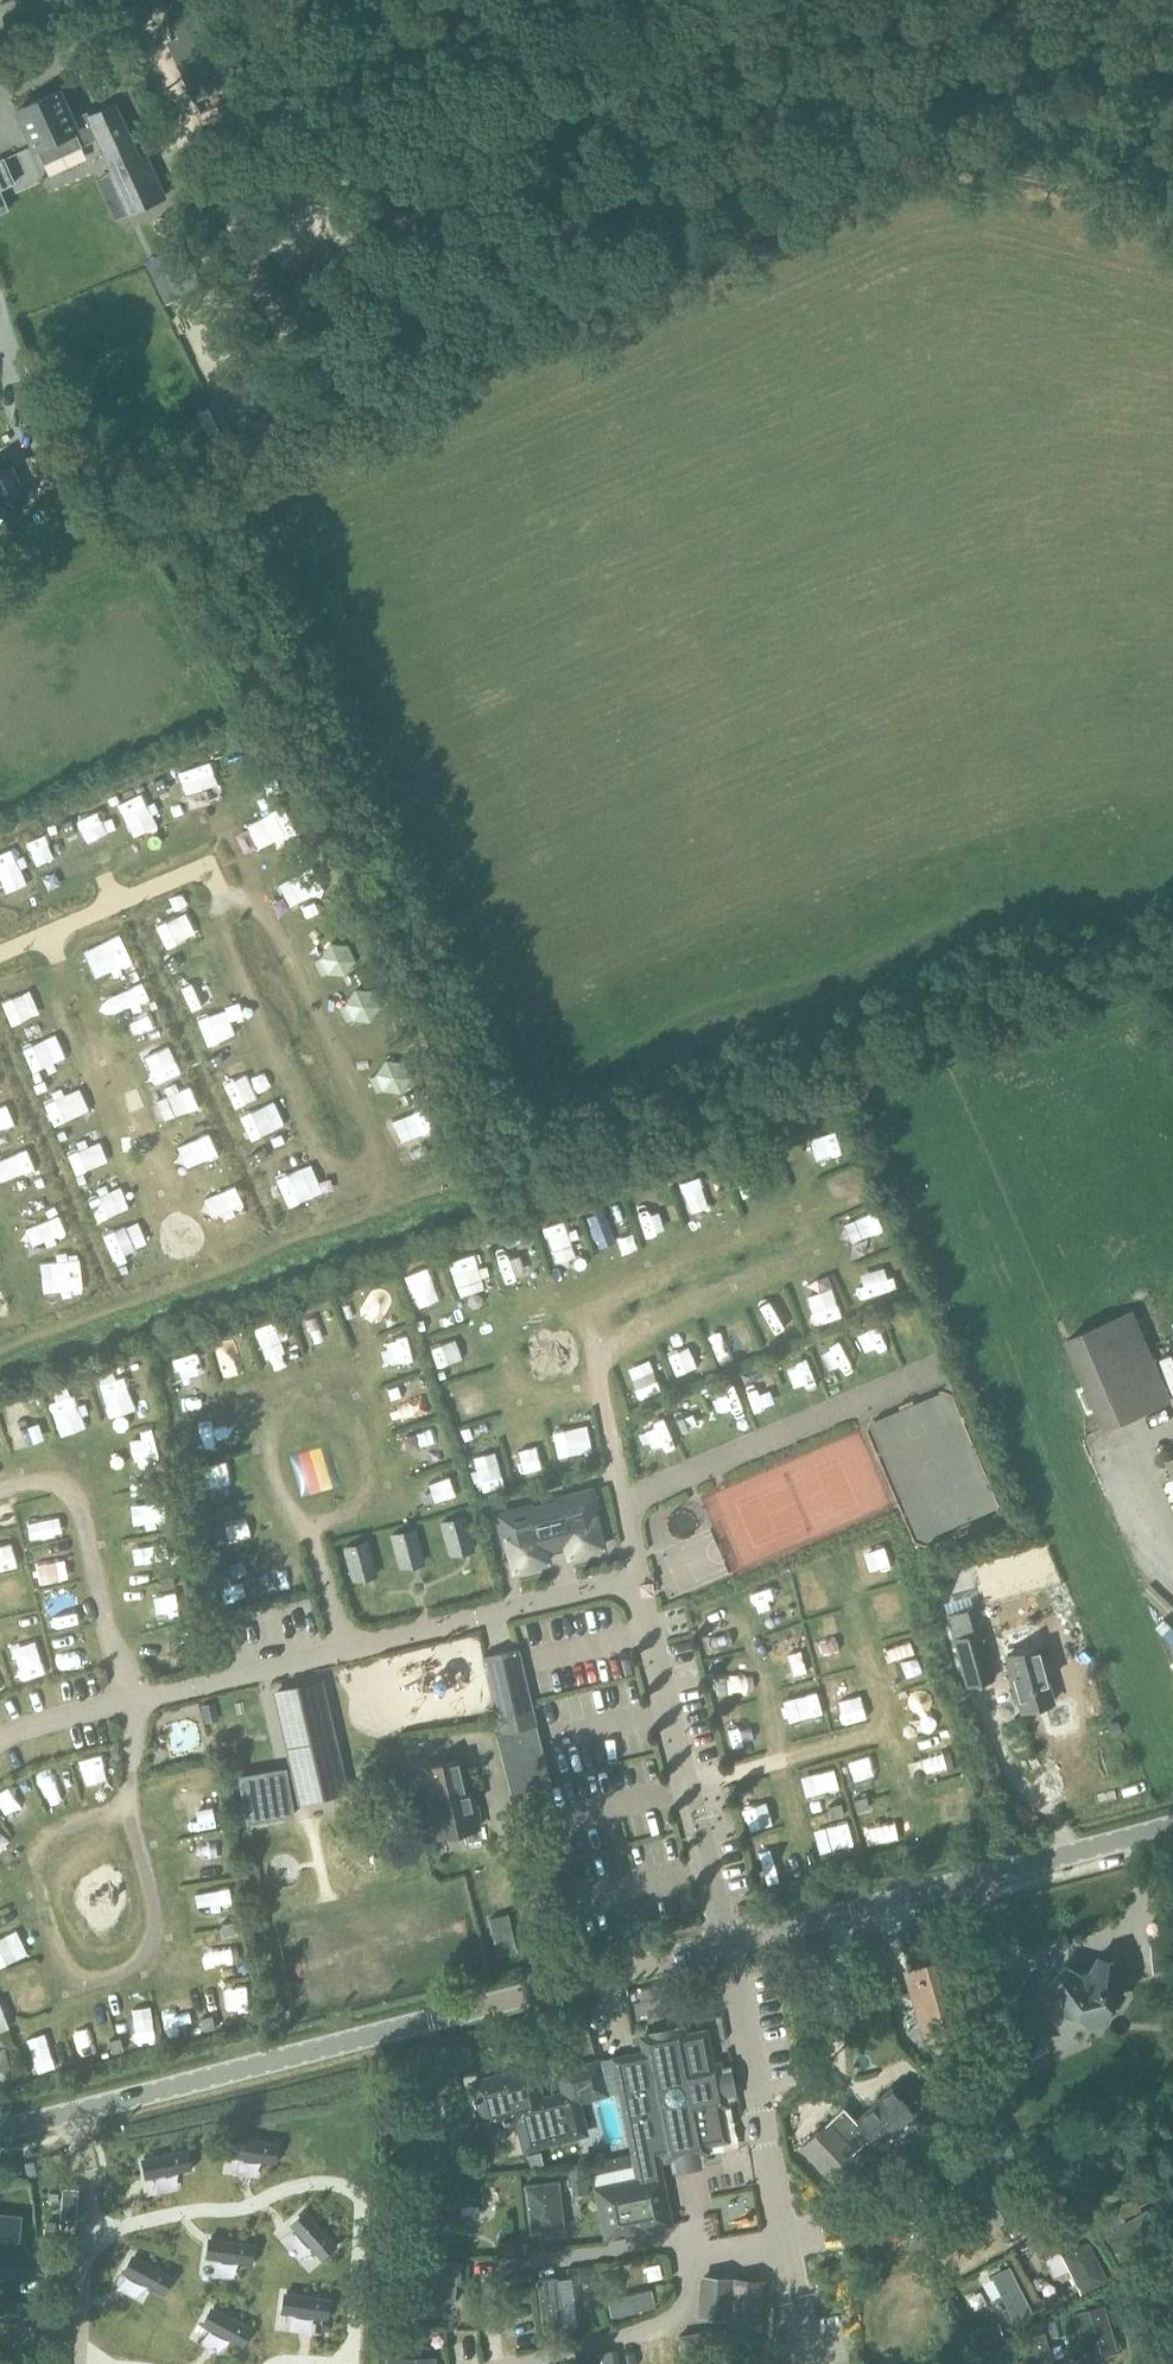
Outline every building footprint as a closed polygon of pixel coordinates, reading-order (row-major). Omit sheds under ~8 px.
[(173,21),(195,74),(225,61),(203,8),(173,21)] [(34,149),(35,148),(42,164),(99,140),(113,173),(111,174),(128,215),(163,200),(145,159),(138,162),(114,106),(73,124),(59,91),(17,109),(34,149)] [(8,209),(0,191),(0,213),(8,209)] [(25,498),(8,462),(0,466),(0,509),(25,498)] [(585,1237),(612,1233),(608,1207),(581,1211),(585,1237)] [(857,1215),(866,1242),(881,1238),(872,1210),(857,1215)] [(499,1283),(522,1276),(511,1239),(488,1246),(499,1283)] [(879,1288),(900,1277),(886,1250),(865,1261),(879,1288)] [(421,1270),(393,1276),(399,1302),(427,1296),(421,1270)] [(353,1307),(377,1317),(385,1295),(361,1286),(353,1307)] [(313,1305),(286,1313),(294,1338),(320,1330),(313,1305)] [(1134,1309),(1066,1338),(1105,1430),(1172,1401),(1134,1309)] [(264,1325),(243,1334),(256,1365),(277,1356),(264,1325)] [(739,1325),(717,1334),(727,1358),(749,1349),(739,1325)] [(372,1344),(380,1370),(406,1362),(398,1336),(372,1344)] [(212,1381),(233,1374),(221,1338),(200,1346),(212,1381)] [(648,1402),(654,1389),(622,1375),(617,1388),(648,1402)] [(400,1384),(408,1409),(421,1404),(413,1379),(400,1384)] [(407,1433),(416,1454),(439,1444),(430,1424),(407,1433)] [(179,1434),(184,1462),(213,1457),(208,1429),(179,1434)] [(456,1467),(492,1456),(485,1433),(449,1444),(456,1467)] [(533,1437),(508,1443),(517,1481),(542,1475),(533,1437)] [(558,1467),(578,1464),(575,1438),(554,1441),(558,1467)] [(298,1495),(326,1489),(316,1446),(287,1453),(298,1495)] [(416,1479),(424,1506),(457,1496),(449,1469),(416,1479)] [(156,1484),(143,1486),(144,1497),(158,1495),(156,1484)] [(496,1513),(501,1534),(506,1533),(513,1561),(545,1553),(544,1549),(567,1543),(568,1547),(601,1538),(593,1510),(598,1509),(592,1488),(496,1513)] [(669,1533),(688,1530),(685,1514),(666,1518),(669,1533)] [(463,1516),(443,1521),(449,1545),(470,1539),(463,1516)] [(414,1529),(393,1534),(399,1557),(420,1552),(414,1529)] [(366,1541),(346,1546),(352,1570),(373,1564),(366,1541)] [(229,1568),(201,1574),(206,1601),(235,1596),(229,1568)] [(159,1580),(161,1591),(174,1589),(173,1578),(159,1580)] [(589,1602),(563,1607),(567,1630),(594,1626),(589,1602)] [(247,1615),(211,1622),(217,1651),(257,1642),(255,1635),(291,1627),(286,1604),(247,1613),(247,1615)] [(994,1679),(974,1608),(948,1615),(953,1637),(952,1638),(967,1687),(994,1679)] [(513,1642),(540,1637),(535,1614),(509,1618),(513,1642)] [(1053,1702),(1038,1646),(1006,1655),(1021,1711),(1053,1702)] [(518,1647),(484,1656),(482,1656),(500,1733),(536,1725),(518,1647)] [(277,1692),(279,1702),(285,1701),(298,1757),(300,1757),(303,1770),(301,1771),(307,1799),(339,1792),(332,1764),(330,1765),(326,1751),(335,1749),(319,1682),(277,1692)] [(186,1718),(160,1722),(165,1750),(191,1746),(186,1718)] [(458,1759),(423,1767),(432,1800),(428,1801),(437,1837),(479,1827),(470,1791),(466,1792),(458,1759)] [(201,1789),(174,1795),(181,1823),(208,1817),(201,1789)] [(647,1849),(660,1849),(660,1832),(647,1832),(647,1849)] [(1064,1963),(1051,1977),(1061,1997),(1058,2008),(1075,2019),(1076,2012),(1089,2021),(1104,2018),(1109,2004),(1115,2005),(1125,1991),(1114,1980),(1114,1961),(1096,1955),(1088,1970),(1078,1972),(1064,1963)] [(970,2031),(952,1968),(948,1956),(903,1969),(926,2045),(970,2031)] [(1052,2054),(1022,1992),(981,2012),(1011,2074),(1052,2054)] [(216,2000),(222,2025),(241,2020),(235,1995),(216,2000)] [(10,2027),(0,2002),(0,2031),(10,2027)] [(705,2032),(684,2036),(683,2029),(642,2037),(645,2052),(614,2058),(619,2084),(618,2084),(637,2179),(595,2188),(605,2238),(671,2225),(661,2174),(660,2175),(656,2153),(664,2152),(666,2159),(706,2151),(705,2144),(726,2139),(719,2106),(727,2104),(719,2064),(712,2065),(705,2032)] [(516,2075),(515,2072),(472,2083),(484,2127),(518,2118),(526,2148),(585,2132),(576,2098),(605,2091),(597,2060),(559,2070),(565,2093),(541,2100),(533,2071),(516,2075)] [(855,2121),(843,2109),(802,2146),(836,2184),(864,2159),(854,2149),(869,2135),(879,2145),(916,2112),(915,2110),(922,2104),(900,2081),(894,2087),(893,2086),(855,2121)] [(230,2138),(227,2158),(277,2165),(280,2145),(230,2138)] [(188,2150),(141,2160),(145,2181),(192,2171),(188,2150)] [(581,2152),(583,2177),(627,2173),(625,2153),(599,2155),(598,2150),(581,2152)] [(540,2152),(529,2154),(532,2166),(543,2163),(540,2152)] [(1069,2153),(1039,2158),(1044,2184),(1074,2179),(1069,2153)] [(525,2184),(530,2234),(565,2230),(560,2180),(525,2184)] [(76,2219),(78,2188),(63,2187),(60,2218),(76,2219)] [(25,2214),(0,2211),(0,2236),(23,2239),(25,2214)] [(305,2213),(290,2227),(321,2262),(336,2248),(305,2213)] [(1123,2227),(1127,2233),(1111,2242),(1120,2258),(1159,2236),(1150,2220),(1140,2226),(1136,2220),(1123,2227)] [(212,2239),(210,2259),(251,2264),(254,2245),(212,2239)] [(1089,2242),(1063,2255),(1081,2292),(1107,2279),(1094,2252),(1089,2242)] [(132,2257),(122,2275),(164,2297),(174,2279),(132,2257)] [(404,2260),(403,2281),(460,2283),(461,2262),(404,2260)] [(1015,2323),(1033,2314),(1009,2266),(992,2275),(1015,2323)] [(758,2326),(762,2278),(730,2276),(730,2281),(705,2278),(703,2317),(727,2319),(727,2324),(758,2326)] [(557,2278),(537,2280),(544,2335),(563,2333),(557,2278)] [(128,2287),(126,2343),(143,2343),(144,2287),(128,2287)] [(651,2290),(608,2300),(611,2317),(655,2306),(651,2290)] [(502,2292),(480,2294),(485,2351),(507,2349),(502,2292)] [(283,2293),(280,2314),(328,2321),(331,2301),(283,2293)] [(1085,2357),(1117,2349),(1104,2302),(1072,2312),(1085,2357)] [(208,2308),(198,2325),(243,2349),(252,2331),(208,2308)] [(966,2329),(970,2344),(990,2339),(986,2324),(966,2329)] [(700,2349),(717,2346),(713,2328),(678,2334),(683,2363),(703,2363),(700,2349)] [(1044,2335),(1028,2339),(1035,2363),(1053,2363),(1044,2335)] [(1010,2341),(962,2358),(964,2363),(1019,2363),(1010,2341)] [(621,2354),(623,2363),(640,2363),(637,2350),(621,2354)]
